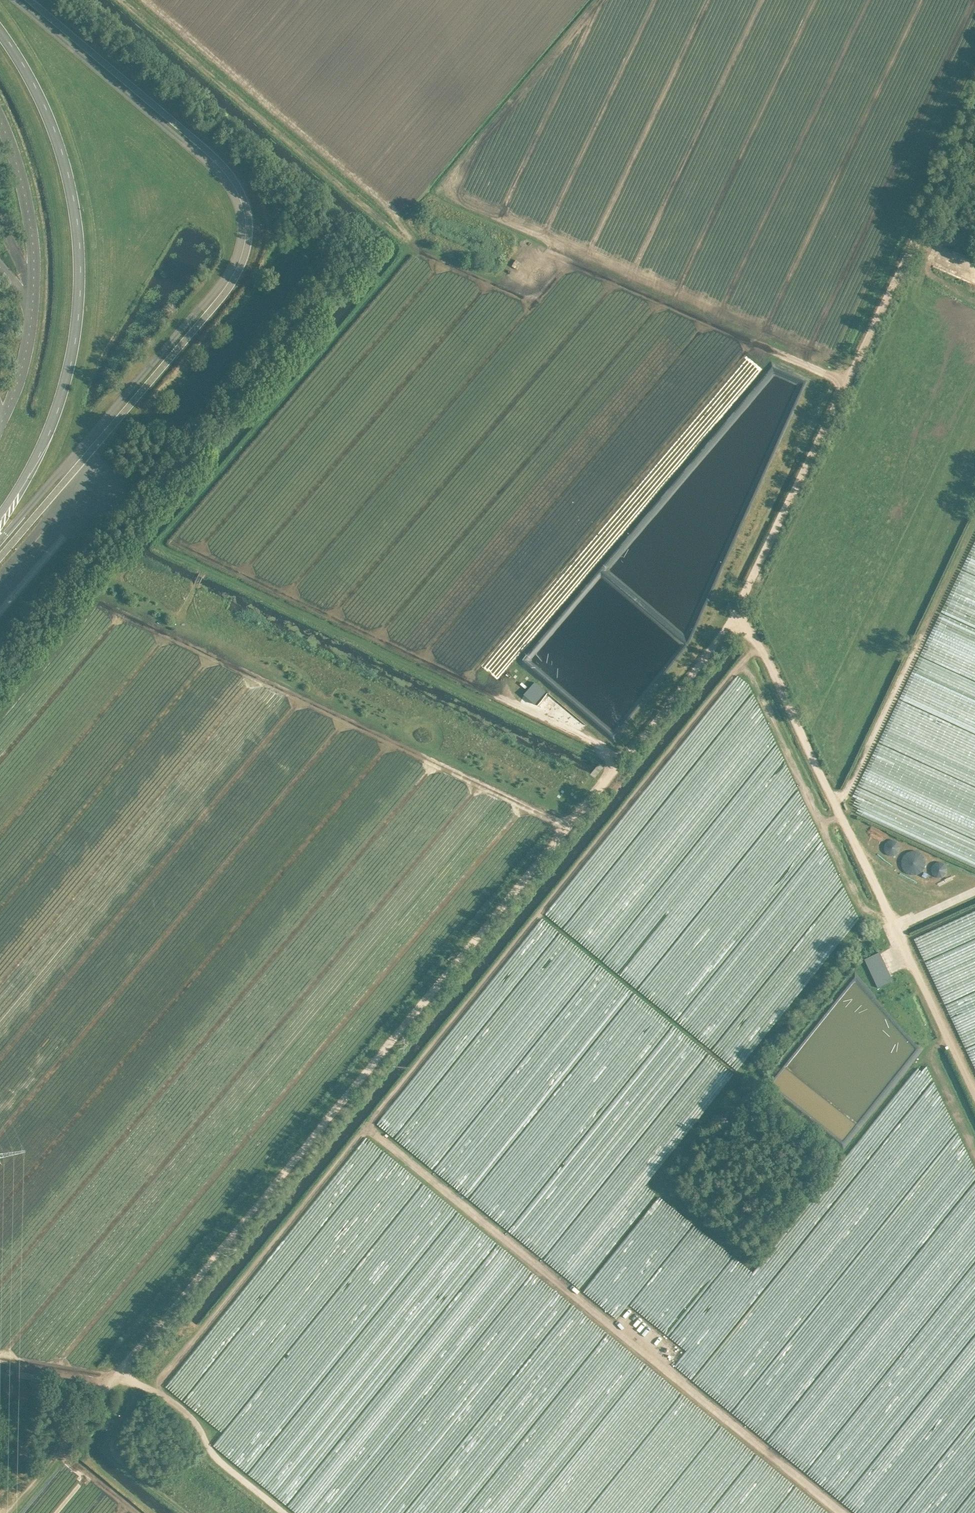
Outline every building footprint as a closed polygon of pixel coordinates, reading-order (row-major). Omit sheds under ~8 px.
[(535,683),(524,694),(535,704),(546,692),(535,683)] [(595,775),(602,767),(599,764),(592,772),(595,775)] [(946,864),(934,862),(932,874),(944,876),(946,864)] [(880,952),(865,959),(878,988),(893,981),(890,975),(880,952)]
